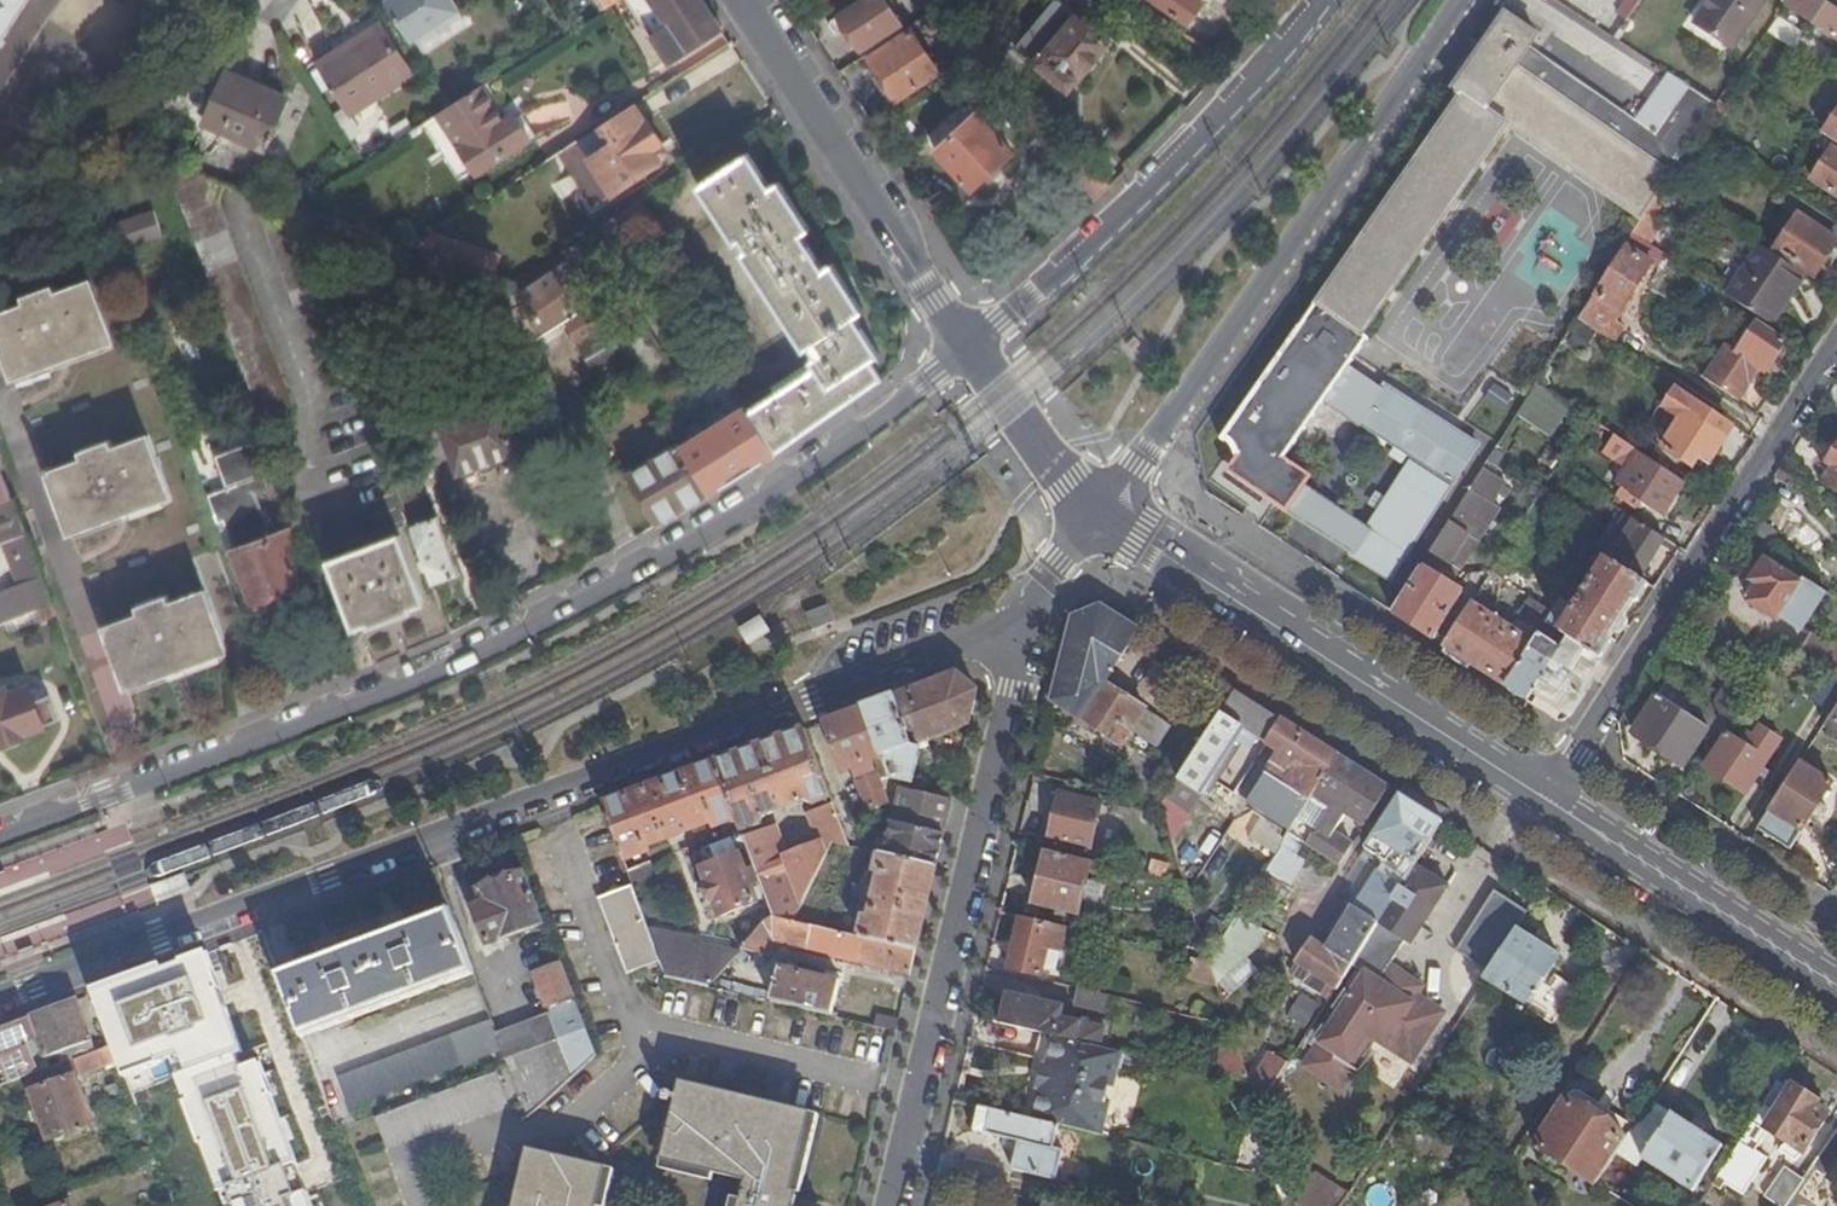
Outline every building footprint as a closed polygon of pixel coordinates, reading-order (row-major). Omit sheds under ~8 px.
[(30,0),(0,0),(0,45),(30,0)] [(115,0),(70,0),(59,23),(95,41),(115,0)] [(385,3),(411,42),(459,12),(452,0),(390,0),(385,3)] [(571,3),(583,22),(617,0),(576,0),(571,3)] [(702,0),(628,0),(670,63),(722,29),(702,0)] [(902,24),(886,0),(863,0),(840,15),(863,49),(902,24)] [(1059,0),(1058,0),(1016,49),(1068,91),(1078,79),(1080,81),(1112,43),(1059,0)] [(1189,19),(1203,0),(1202,0),(1160,0),(1189,19)] [(1628,20),(1642,0),(1628,0),(1619,14),(1628,20)] [(1752,22),(1719,0),(1713,0),(1697,23),(1735,49),(1752,22)] [(1752,22),(1767,0),(1719,0),(1752,22)] [(1787,7),(1836,40),(1836,10),(1823,0),(1792,0),(1787,7)] [(1719,102),(1691,85),(1658,137),(1532,49),(1540,36),(1507,14),(1455,90),(1463,96),(1318,304),(1329,312),(1319,326),(1346,346),(1356,331),(1364,337),(1510,128),(1643,221),(1645,218),(1667,184),(1699,133),(1703,127),(1714,110),(1719,102)] [(1812,47),(1776,23),(1769,33),(1805,57),(1812,47)] [(382,28),(341,55),(322,67),(352,113),(413,74),(382,28)] [(899,99),(940,73),(912,30),(871,57),(899,99)] [(322,67),(341,55),(333,43),(314,55),(322,67)] [(283,103),(225,78),(206,121),(264,147),(283,103)] [(497,111),(482,87),(452,106),(424,124),(460,180),(476,171),(478,174),(532,139),(516,113),(505,120),(499,110),(497,111)] [(1721,100),(1719,102),(1714,110),(1727,118),(1733,108),(1721,100)] [(647,120),(636,104),(580,140),(614,193),(662,162),(655,150),(664,145),(648,120),(647,120)] [(1714,110),(1703,127),(1720,138),(1731,122),(1727,118),(1714,110)] [(1013,152),(977,114),(936,152),(972,190),(1013,152)] [(1825,135),(1836,144),(1836,117),(1825,135)] [(1836,145),(1836,144),(1825,135),(1822,134),(1814,145),(1830,156),(1814,182),(1836,197),(1836,152),(1834,150),(1836,145)] [(614,193),(580,140),(560,153),(594,206),(614,193)] [(818,425),(882,381),(871,362),(879,356),(856,319),(864,313),(833,265),(825,270),(803,236),(811,231),(781,183),(772,188),(750,154),(699,187),(818,369),(749,413),(776,454),(818,425)] [(170,167),(262,420),(293,409),(218,201),(224,184),(170,167)] [(1799,215),(1836,240),(1836,224),(1806,204),(1799,215)] [(127,217),(131,244),(164,238),(159,211),(127,217)] [(47,237),(48,230),(48,229),(47,223),(43,218),(37,215),(32,214),(25,216),(20,220),(18,224),(17,230),(18,236),(22,242),(27,245),(32,246),(39,245),(44,241),(47,237)] [(638,241),(621,214),(565,250),(571,260),(582,278),(638,241)] [(1799,215),(1776,251),(1815,277),(1836,243),(1836,240),(1799,215)] [(1663,229),(1645,218),(1643,221),(1635,233),(1652,245),(1663,229)] [(332,235),(335,225),(320,219),(317,230),(332,235)] [(381,229),(379,236),(387,238),(389,231),(381,229)] [(1668,256),(1652,245),(1635,233),(1631,240),(1633,242),(1657,258),(1663,262),(1668,256)] [(465,245),(433,234),(414,247),(459,262),(465,245)] [(1594,331),(1613,344),(1625,326),(1616,320),(1657,258),(1633,242),(1599,293),(1597,292),(1579,321),(1594,331)] [(501,256),(465,245),(459,262),(496,274),(501,256)] [(1730,298),(1772,326),(1806,276),(1763,248),(1730,298)] [(582,278),(571,260),(522,293),(524,298),(530,315),(539,338),(564,322),(597,374),(627,356),(606,320),(582,278)] [(0,314),(0,349),(11,378),(113,341),(91,280),(52,294),(49,286),(18,298),(21,306),(0,314)] [(530,315),(524,298),(497,309),(503,325),(530,315)] [(530,411),(533,410),(561,400),(539,338),(530,315),(503,325),(524,382),(520,384),(530,411)] [(1594,331),(1579,321),(1556,356),(1572,366),(1594,331)] [(1708,381),(1738,401),(1760,369),(1766,373),(1786,344),(1757,323),(1736,352),(1730,348),(1708,381)] [(1356,331),(1346,346),(1354,351),(1364,337),(1356,331)] [(1708,381),(1730,348),(1725,345),(1703,378),(1708,381)] [(1539,384),(1520,413),(1552,434),(1570,406),(1539,384)] [(1351,458),(1252,395),(1232,427),(1332,488),(1351,458)] [(1713,458),(1734,425),(1695,399),(1664,447),(1693,467),(1703,452),(1713,458)] [(539,426),(567,416),(561,400),(533,410),(539,426)] [(439,423),(458,475),(515,455),(496,402),(439,423)] [(709,496),(776,454),(749,413),(745,408),(717,426),(713,419),(707,423),(711,430),(681,449),(709,496)] [(661,525),(709,496),(681,449),(672,433),(667,436),(675,449),(630,474),(661,525)] [(170,496),(148,435),(110,449),(107,441),(77,452),(80,460),(46,472),(68,533),(170,496)] [(269,488),(253,445),(217,459),(229,490),(211,497),(233,554),(272,539),(255,493),(269,488)] [(1664,515),(1686,482),(1640,451),(1620,484),(1625,489),(1621,495),(1640,509),(1644,502),(1664,515)] [(1451,489),(1411,463),(1351,556),(1391,582),(1451,489)] [(1836,487),(1836,469),(1829,482),(1836,487)] [(1484,470),(1471,491),(1491,504),(1504,483),(1484,470)] [(13,499),(0,471),(0,505),(13,499)] [(430,520),(414,472),(395,479),(434,585),(459,576),(438,517),(430,520)] [(1471,491),(1393,612),(1434,639),(1464,593),(1441,579),(1446,572),(1469,537),(1480,544),(1502,511),(1491,504),(1471,491)] [(38,612),(54,605),(15,498),(13,499),(0,505),(0,538),(19,583),(0,592),(0,605),(8,624),(38,612)] [(1640,577),(1666,538),(1637,520),(1632,527),(1639,531),(1618,564),(1640,577)] [(302,564),(290,532),(272,539),(233,554),(255,611),(303,593),(293,568),(302,564)] [(399,536),(330,561),(353,627),(368,622),(369,625),(410,611),(409,608),(424,602),(399,536)] [(1469,537),(1446,572),(1457,579),(1480,544),(1469,537)] [(1546,622),(1570,637),(1599,656),(1647,582),(1640,577),(1618,564),(1608,558),(1577,608),(1562,598),(1546,622)] [(1821,588),(1804,578),(1800,583),(1766,560),(1752,581),(1754,582),(1760,587),(1752,599),(1750,601),(1778,620),(1781,616),(1802,630),(1827,593),(1821,588)] [(1754,582),(1747,593),(1747,596),(1752,599),(1760,587),(1754,582)] [(138,617),(104,629),(126,689),(227,651),(206,591),(168,605),(165,597),(135,608),(138,617)] [(1473,603),(1446,646),(1506,684),(1534,642),(1473,603)] [(42,623),(58,617),(54,605),(38,612),(42,623)] [(1125,653),(1139,629),(1103,605),(1074,616),(1053,702),(1122,747),(1131,733),(1157,749),(1172,727),(1106,683),(1125,653)] [(811,634),(834,625),(827,608),(805,616),(811,634)] [(746,650),(769,636),(760,621),(737,634),(746,650)] [(1540,632),(1563,646),(1570,637),(1546,622),(1540,632)] [(1800,649),(1836,672),(1836,639),(1834,644),(1812,630),(1800,649)] [(1534,642),(1506,684),(1529,699),(1563,646),(1540,632),(1534,642)] [(1563,646),(1529,699),(1559,719),(1565,718),(1568,716),(1604,659),(1599,656),(1570,637),(1563,646)] [(918,743),(969,725),(977,691),(956,673),(863,708),(881,758),(882,757),(889,777),(914,783),(921,749),(918,743)] [(1703,724),(1720,735),(1753,683),(1736,673),(1703,724)] [(1810,699),(1826,709),(1829,708),(1836,696),(1836,679),(1827,673),(1810,699)] [(1669,680),(1659,696),(1691,716),(1702,700),(1669,680)] [(0,689),(0,745),(1,748),(26,739),(25,736),(45,729),(44,727),(58,722),(49,696),(35,701),(29,687),(10,695),(6,686),(0,689)] [(1237,692),(1167,800),(1192,816),(1233,750),(1230,748),(1234,742),(1249,752),(1258,739),(1281,753),(1296,729),(1237,692)] [(1704,739),(1713,745),(1720,735),(1703,724),(1691,716),(1659,696),(1635,733),(1686,766),(1704,739)] [(1836,731),(1836,730),(1836,706),(1825,724),(1836,731)] [(881,758),(863,708),(824,723),(842,772),(853,768),(869,810),(889,802),(874,760),(881,758)] [(1830,740),(1836,731),(1825,724),(1820,734),(1830,740)] [(1742,743),(1728,734),(1706,768),(1747,795),(1782,741),(1762,727),(1756,736),(1750,732),(1742,743)] [(1296,729),(1281,753),(1273,764),(1281,768),(1253,812),(1292,836),(1318,794),(1341,758),(1296,729)] [(834,804),(806,730),(603,805),(624,860),(648,851),(646,846),(712,821),(715,826),(736,818),(773,915),(793,920),(825,856),(820,842),(819,843),(785,856),(775,826),(762,831),(760,824),(763,816),(805,801),(813,804),(816,811),(834,804)] [(1390,789),(1341,758),(1318,794),(1334,806),(1349,815),(1367,826),(1390,789)] [(1801,763),(1759,828),(1791,849),(1833,783),(1801,763)] [(943,834),(951,802),(900,790),(893,822),(943,834)] [(1318,794),(1292,836),(1308,846),(1334,806),(1318,794)] [(1104,806),(1062,795),(1051,839),(1093,849),(1104,806)] [(1443,823),(1400,796),(1366,850),(1384,861),(1378,871),(1403,886),(1416,866),(1443,823)] [(1115,810),(1139,816),(1142,804),(1118,797),(1115,810)] [(1151,819),(1154,804),(1142,800),(1142,804),(1139,816),(1151,819)] [(850,846),(834,804),(816,811),(809,813),(819,843),(820,842),(825,856),(832,841),(850,846)] [(1334,806),(1308,846),(1341,867),(1354,847),(1336,835),(1349,815),(1334,806)] [(935,866),(943,834),(893,822),(885,854),(935,866)] [(916,949),(935,866),(885,854),(879,853),(875,870),(880,871),(869,918),(864,917),(859,936),(916,949)] [(745,872),(739,854),(701,869),(719,916),(756,903),(750,885),(757,883),(752,870),(745,872)] [(1081,915),(1092,867),(1048,855),(1035,904),(1081,915)] [(1416,866),(1403,886),(1378,925),(1406,942),(1412,946),(1449,887),(1416,866)] [(1403,886),(1378,871),(1328,950),(1353,965),(1378,925),(1403,886)] [(542,925),(523,874),(478,891),(483,904),(473,908),(487,945),(542,925)] [(660,960),(652,937),(633,887),(598,900),(624,974),(660,960)] [(1496,891),(1458,950),(1492,971),(1518,931),(1530,912),(1496,891)] [(448,908),(278,972),(303,1039),(473,975),(448,908)] [(910,974),(916,949),(859,936),(793,920),(773,915),(764,922),(742,949),(771,955),(774,940),(857,961),(857,962),(910,974)] [(1068,929),(1022,917),(1009,968),(1043,976),(1045,968),(1053,935),(1066,938),(1068,929)] [(1220,948),(1235,924),(1224,917),(1209,940),(1220,948)] [(1263,933),(1239,918),(1235,924),(1220,948),(1210,963),(1216,979),(1263,933)] [(1378,925),(1353,965),(1351,968),(1363,975),(1305,1069),(1335,1088),(1347,1069),(1353,1073),(1375,1039),(1413,1063),(1445,1014),(1418,997),(1423,987),(1400,973),(1390,989),(1380,983),(1390,967),(1406,942),(1378,925)] [(1066,940),(1084,944),(1086,933),(1068,929),(1066,938),(1053,935),(1045,968),(1058,971),(1066,940)] [(1560,957),(1518,931),(1492,971),(1489,976),(1531,1002),(1560,957)] [(710,986),(737,955),(652,937),(660,960),(666,975),(710,986)] [(1209,964),(1202,937),(1175,955),(1195,960),(1209,964)] [(1353,965),(1328,950),(1313,940),(1297,964),(1301,966),(1311,973),(1338,990),(1351,968),(1353,965)] [(1210,963),(1209,964),(1195,960),(1190,978),(1218,985),(1216,979),(1210,963)] [(595,1054),(561,964),(533,975),(545,1008),(547,1008),(550,1017),(496,1037),(507,1066),(527,1119),(595,1054)] [(739,993),(832,1015),(840,980),(780,966),(776,982),(758,978),(758,980),(743,977),(739,993)] [(1311,973),(1301,966),(1293,978),(1304,985),(1311,973)] [(1400,973),(1390,967),(1380,983),(1390,989),(1400,973)] [(197,1012),(216,1062),(273,1041),(284,1071),(312,1061),(303,1039),(278,972),(235,988),(238,997),(197,1012)] [(1578,988),(1558,975),(1539,1007),(1559,1020),(1578,988)] [(1091,991),(1088,1006),(1106,1010),(1109,996),(1091,991)] [(1319,1003),(1300,993),(1288,1016),(1306,1026),(1319,1003)] [(1056,1035),(1078,1040),(1082,1023),(1064,1019),(1067,1008),(1010,994),(1002,1022),(1056,1035)] [(74,1060),(96,1052),(78,1001),(32,1018),(39,1037),(47,1057),(66,1050),(70,1061),(74,1060)] [(142,1014),(115,1023),(113,1017),(106,1020),(115,1045),(120,1060),(157,1160),(174,1205),(212,1205),(142,1014)] [(0,1029),(0,1051),(28,1041),(39,1037),(32,1018),(0,1029)] [(349,1107),(500,1051),(489,1021),(338,1078),(349,1107)] [(1102,1046),(1106,1029),(1082,1023),(1078,1040),(1102,1046)] [(1105,1101),(1109,1084),(1118,1050),(1102,1046),(1078,1040),(1056,1035),(1048,1066),(1045,1065),(1040,1088),(1043,1089),(1035,1121),(1056,1126),(1103,1137),(1111,1102),(1105,1101)] [(10,1083),(25,1077),(39,1072),(28,1041),(0,1051),(0,1056),(10,1083)] [(1240,1046),(1225,1044),(1219,1074),(1247,1081),(1250,1074),(1240,1046)] [(120,1060),(115,1045),(96,1052),(74,1060),(80,1074),(120,1060)] [(1115,1085),(1123,1051),(1118,1050),(1109,1084),(1115,1085)] [(1262,1109),(1293,1061),(1275,1050),(1254,1084),(1262,1109)] [(75,1077),(70,1061),(39,1072),(25,1077),(31,1092),(75,1077)] [(1347,1069),(1335,1088),(1342,1092),(1353,1073),(1347,1069)] [(505,1105),(494,1075),(374,1121),(385,1150),(505,1105)] [(93,1125),(75,1077),(31,1092),(49,1141),(93,1125)] [(681,1082),(662,1160),(715,1173),(746,1181),(740,1205),(796,1205),(799,1194),(793,1192),(812,1113),(681,1082)] [(1791,1090),(1779,1083),(1766,1104),(1778,1111),(1766,1128),(1755,1121),(1714,1185),(1721,1189),(1725,1183),(1744,1196),(1767,1159),(1756,1152),(1769,1130),(1788,1142),(1781,1152),(1796,1162),(1803,1153),(1829,1115),(1815,1106),(1818,1103),(1793,1087),(1791,1090)] [(1617,1154),(1627,1139),(1567,1100),(1537,1147),(1597,1185),(1604,1175),(1617,1154)] [(1725,1147),(1652,1100),(1632,1132),(1653,1145),(1644,1160),(1694,1192),(1725,1147)] [(1778,1111),(1766,1104),(1755,1121),(1766,1128),(1778,1111)] [(1051,1149),(1056,1126),(1035,1121),(981,1108),(975,1130),(1016,1141),(1009,1169),(1052,1179),(1059,1152),(1051,1149)] [(1617,1154),(1638,1168),(1644,1160),(1653,1145),(1632,1132),(1627,1139),(1617,1154)] [(1814,1167),(1831,1179),(1830,1180),(1836,1184),(1836,1134),(1814,1167)] [(529,1149),(515,1205),(599,1205),(608,1167),(529,1149)] [(1778,1205),(1788,1205),(1805,1182),(1786,1169),(1766,1198),(1778,1205)] [(1623,1186),(1604,1175),(1597,1185),(1616,1197),(1623,1186)] [(1346,1199),(1314,1181),(1298,1205),(1342,1205),(1346,1199)]
